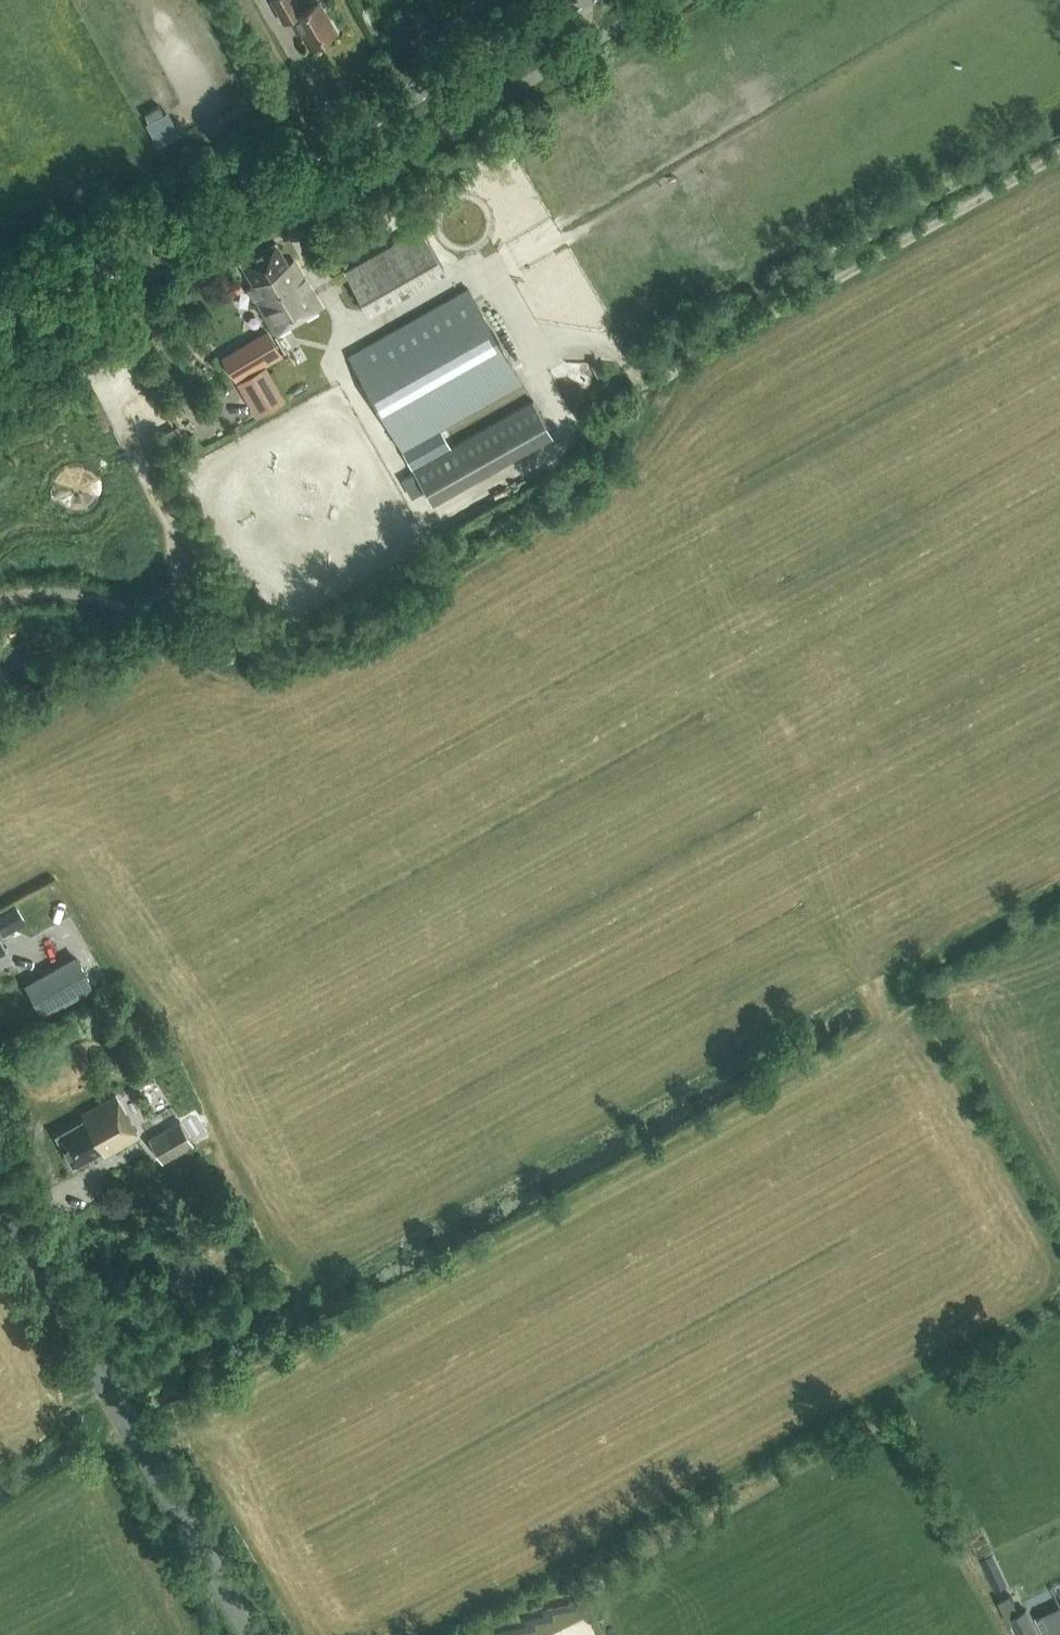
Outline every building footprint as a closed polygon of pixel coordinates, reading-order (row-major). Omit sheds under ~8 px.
[(336,31),(318,1),(301,10),(295,0),(271,0),(283,22),(293,16),(310,46),(336,31)] [(164,110),(145,119),(157,143),(176,134),(164,110)] [(344,270),(366,309),(443,265),(421,227),(344,270)] [(275,332),(320,306),(293,259),(287,263),(275,242),(241,262),(253,282),(247,286),(272,329),(223,357),(237,380),(286,352),(275,332)] [(234,293),(242,288),(235,277),(227,282),(234,293)] [(521,382),(468,288),(349,355),(402,450),(427,494),(547,426),(533,400),(451,447),(440,428),(521,382)] [(266,366),(238,382),(247,398),(276,382),(266,366)] [(0,914),(0,925),(5,934),(26,923),(16,905),(0,914)] [(25,983),(42,1014),(91,986),(74,955),(25,983)] [(104,1155),(138,1135),(115,1094),(82,1113),(85,1118),(56,1134),(74,1165),(101,1149),(104,1155)] [(194,1143),(180,1119),(176,1112),(160,1121),(164,1128),(148,1137),(162,1161),(194,1143)] [(206,1218),(209,1225),(223,1219),(220,1212),(206,1218)] [(1011,1584),(1027,1576),(1022,1567),(1006,1574),(1011,1584)] [(1000,1599),(1011,1623),(1015,1622),(1021,1634),(1040,1634),(1027,1608),(1021,1611),(1012,1593),(1000,1599)] [(1037,1617),(1046,1634),(1059,1634),(1059,1606),(1037,1617)]
